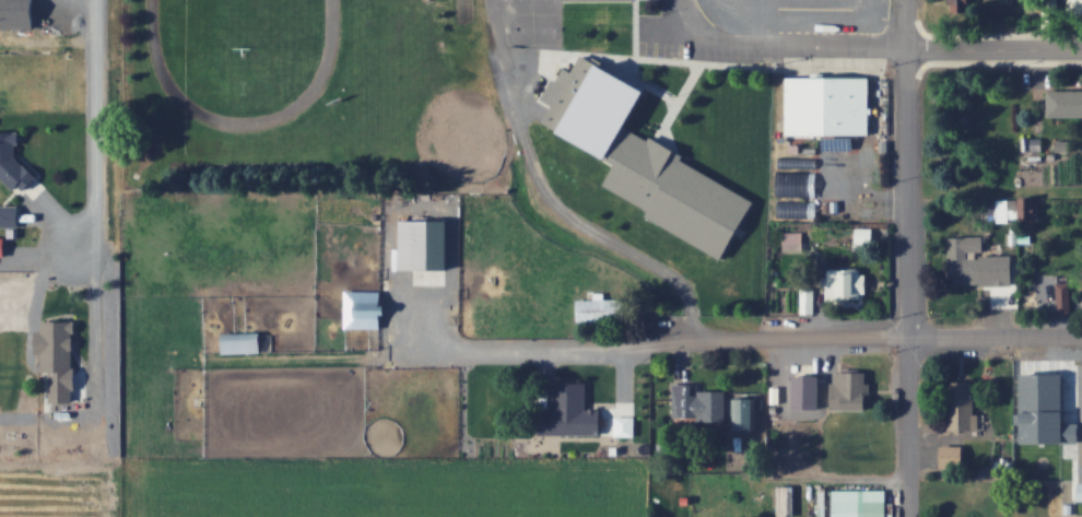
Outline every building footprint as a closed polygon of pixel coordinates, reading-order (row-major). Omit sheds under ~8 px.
[(974,10),(974,0),(958,0),(958,10),(974,10)] [(1054,14),(1081,14),(1081,0),(1054,0),(1054,14)] [(590,63),(638,91),(619,125),(751,200),(719,256),(645,212),(647,209),(601,183),(613,162),(553,128),(590,63)] [(788,75),(789,132),(873,130),(871,73),(788,75)] [(1081,118),(1081,89),(1049,89),(1048,118),(1081,118)] [(818,218),(818,172),(776,172),(776,218),(818,218)] [(997,221),(1038,221),(1038,198),(997,198),(997,221)] [(986,253),(986,236),(949,236),(949,283),(988,283),(987,258),(972,258),(971,253),(986,253)] [(829,268),(829,298),(870,298),(870,268),(829,268)] [(803,313),(816,313),(816,288),(803,288),(803,313)] [(574,323),(625,323),(625,297),(606,297),(606,293),(596,293),(596,298),(574,298),(574,323)] [(50,372),(50,402),(79,402),(78,320),(43,321),(43,331),(38,331),(38,355),(44,355),(44,372),(50,372)] [(1055,362),(1055,439),(1016,439),(1015,362),(1055,362)] [(872,410),(872,370),(834,370),(834,410),(872,410)] [(824,408),(824,375),(796,375),(796,408),(824,408)] [(580,383),(554,383),(554,420),(580,420),(580,383)] [(758,431),(759,397),(738,396),(738,414),(731,414),(731,391),(696,390),(696,383),(675,383),(674,424),(738,425),(737,430),(758,431)] [(950,430),(979,430),(979,387),(950,387),(950,430)] [(779,516),(796,516),(796,484),(779,484),(779,516)] [(834,489),(834,516),(888,516),(888,489),(834,489)]
